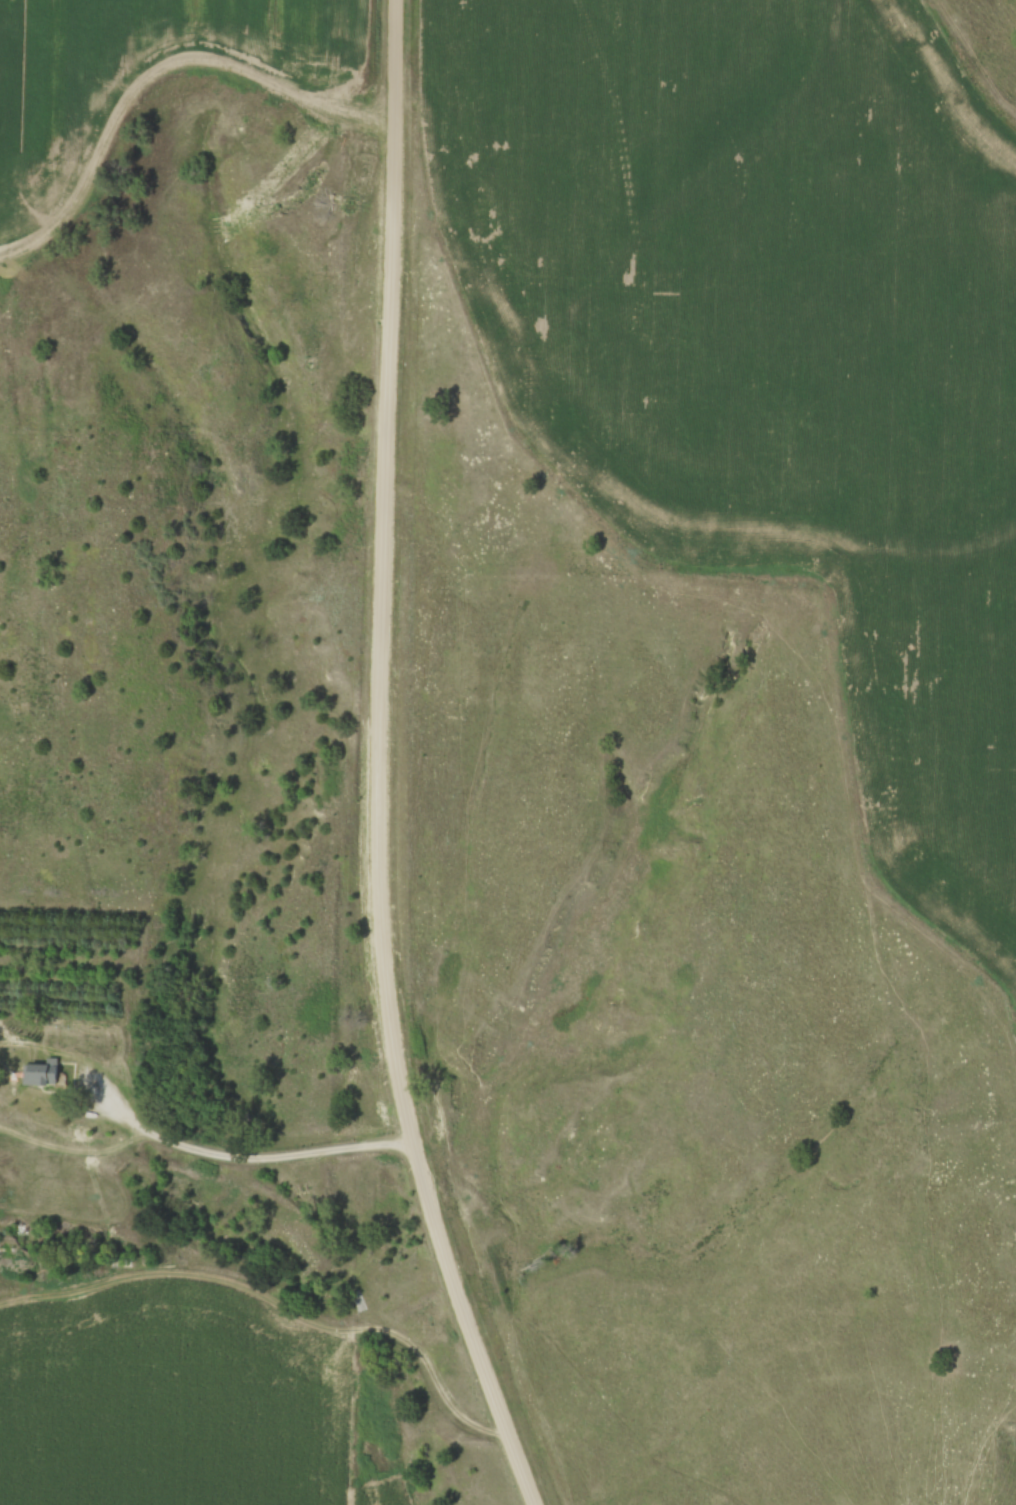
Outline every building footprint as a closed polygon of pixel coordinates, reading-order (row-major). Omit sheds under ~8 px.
[(58,1059),(48,1059),(48,1064),(23,1064),(23,1086),(58,1086),(58,1059)]
